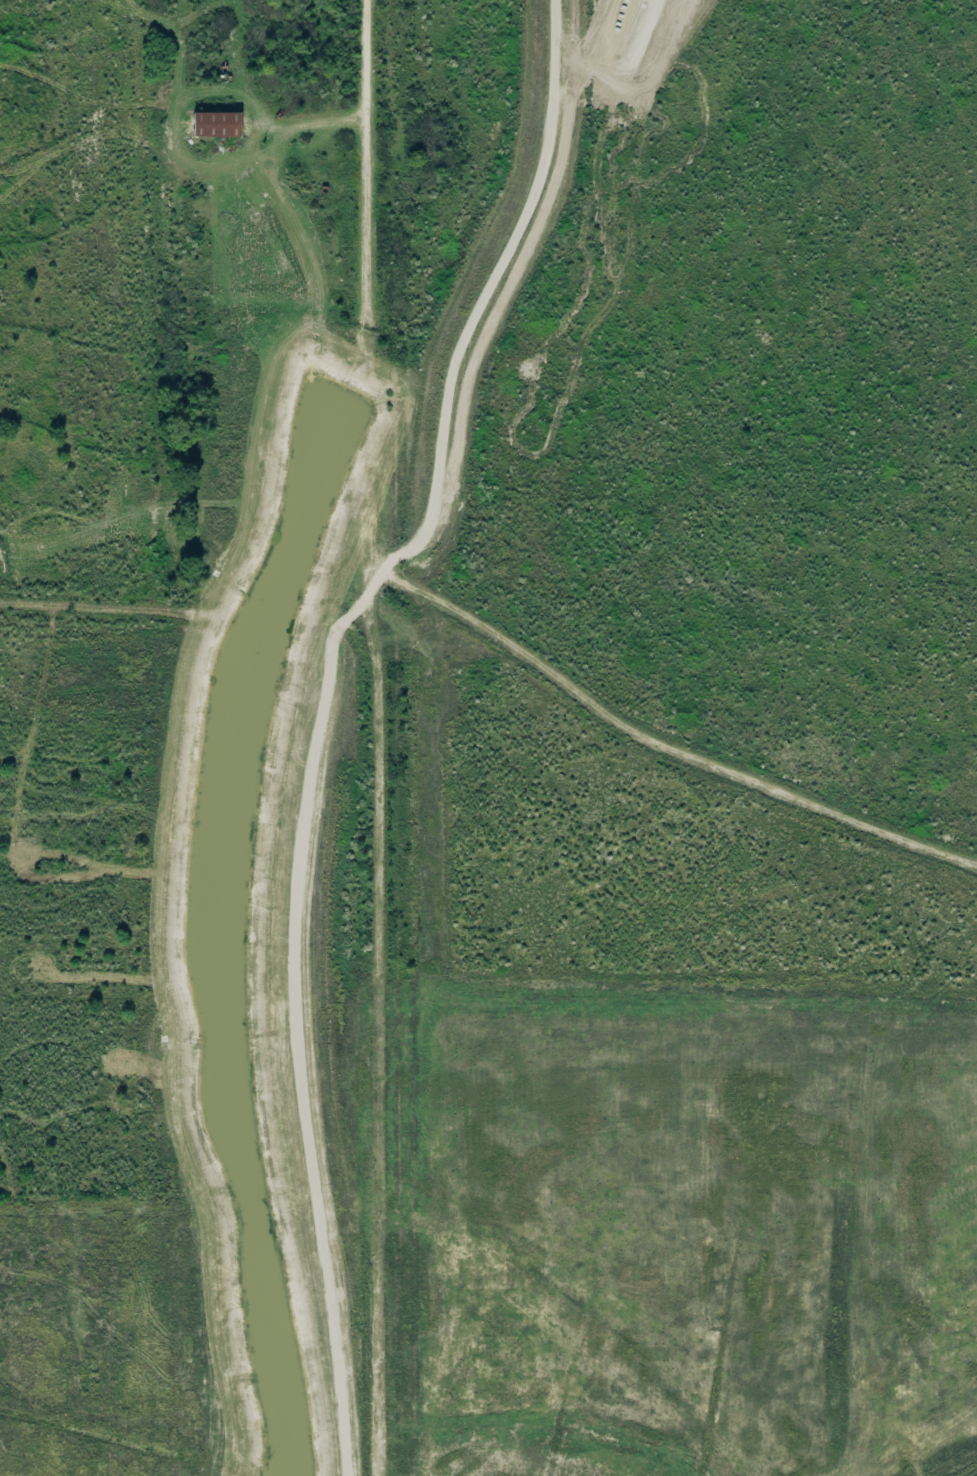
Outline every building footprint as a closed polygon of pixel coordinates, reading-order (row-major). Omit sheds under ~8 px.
[(191,139),(238,139),(239,116),(191,115),(191,139)]
